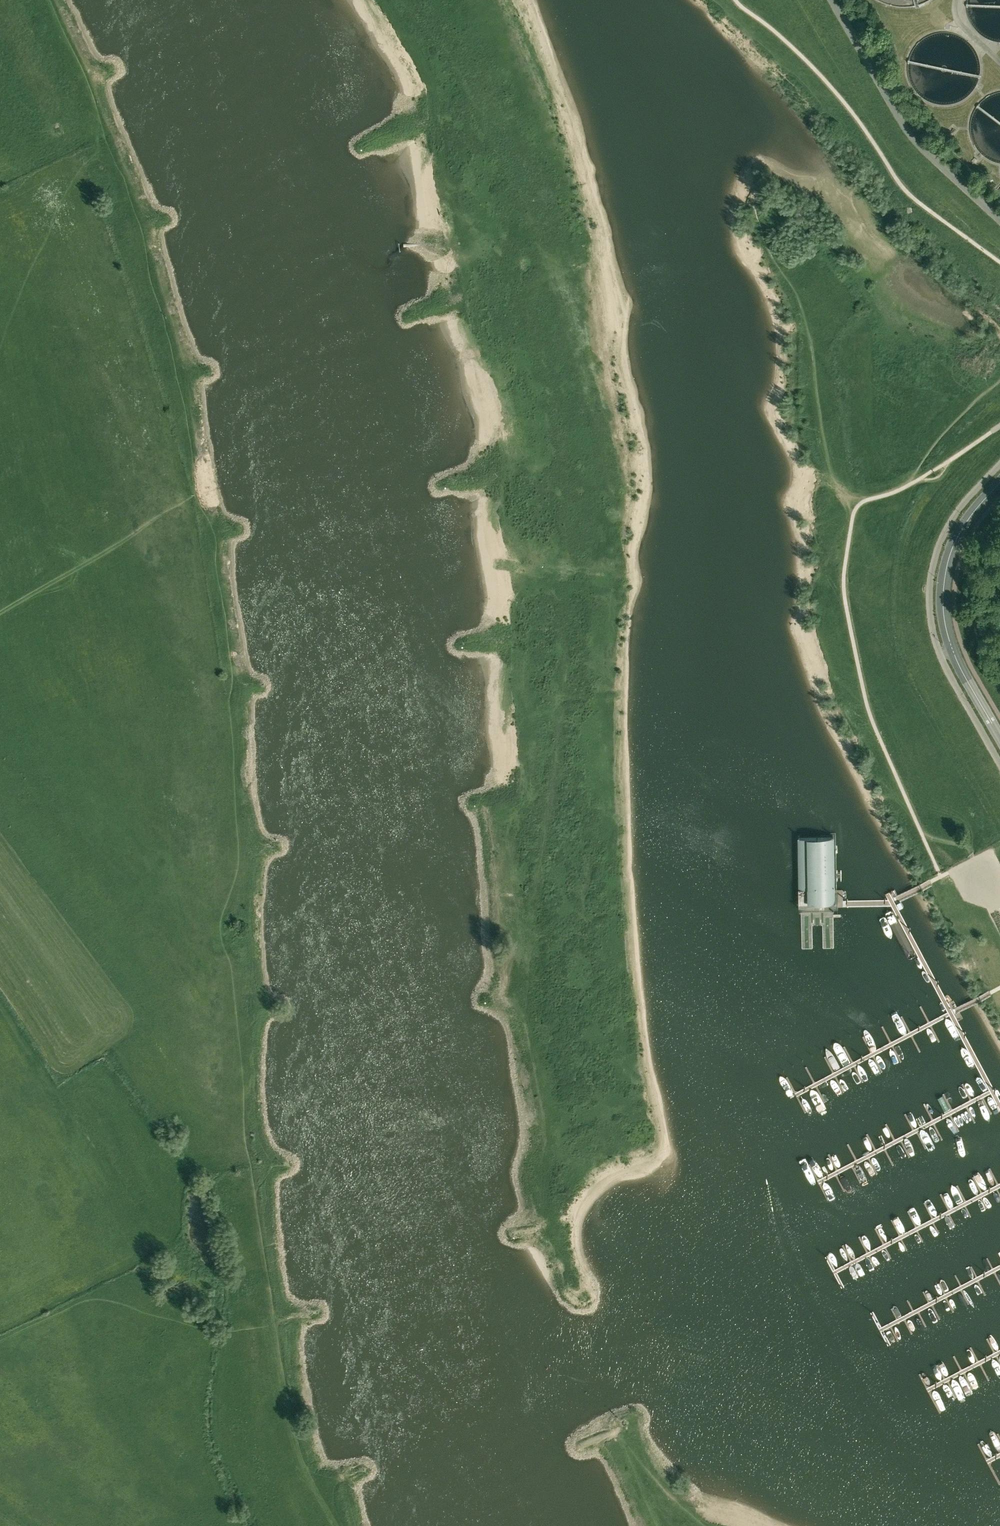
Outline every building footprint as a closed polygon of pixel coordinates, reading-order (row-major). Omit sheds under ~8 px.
[(837,863),(836,832),(796,833),(797,920),(809,919),(809,951),(831,949),(831,919),(836,919),(836,909),(844,909),(843,889),(837,889),(837,875),(846,875),(846,863),(837,863)]
